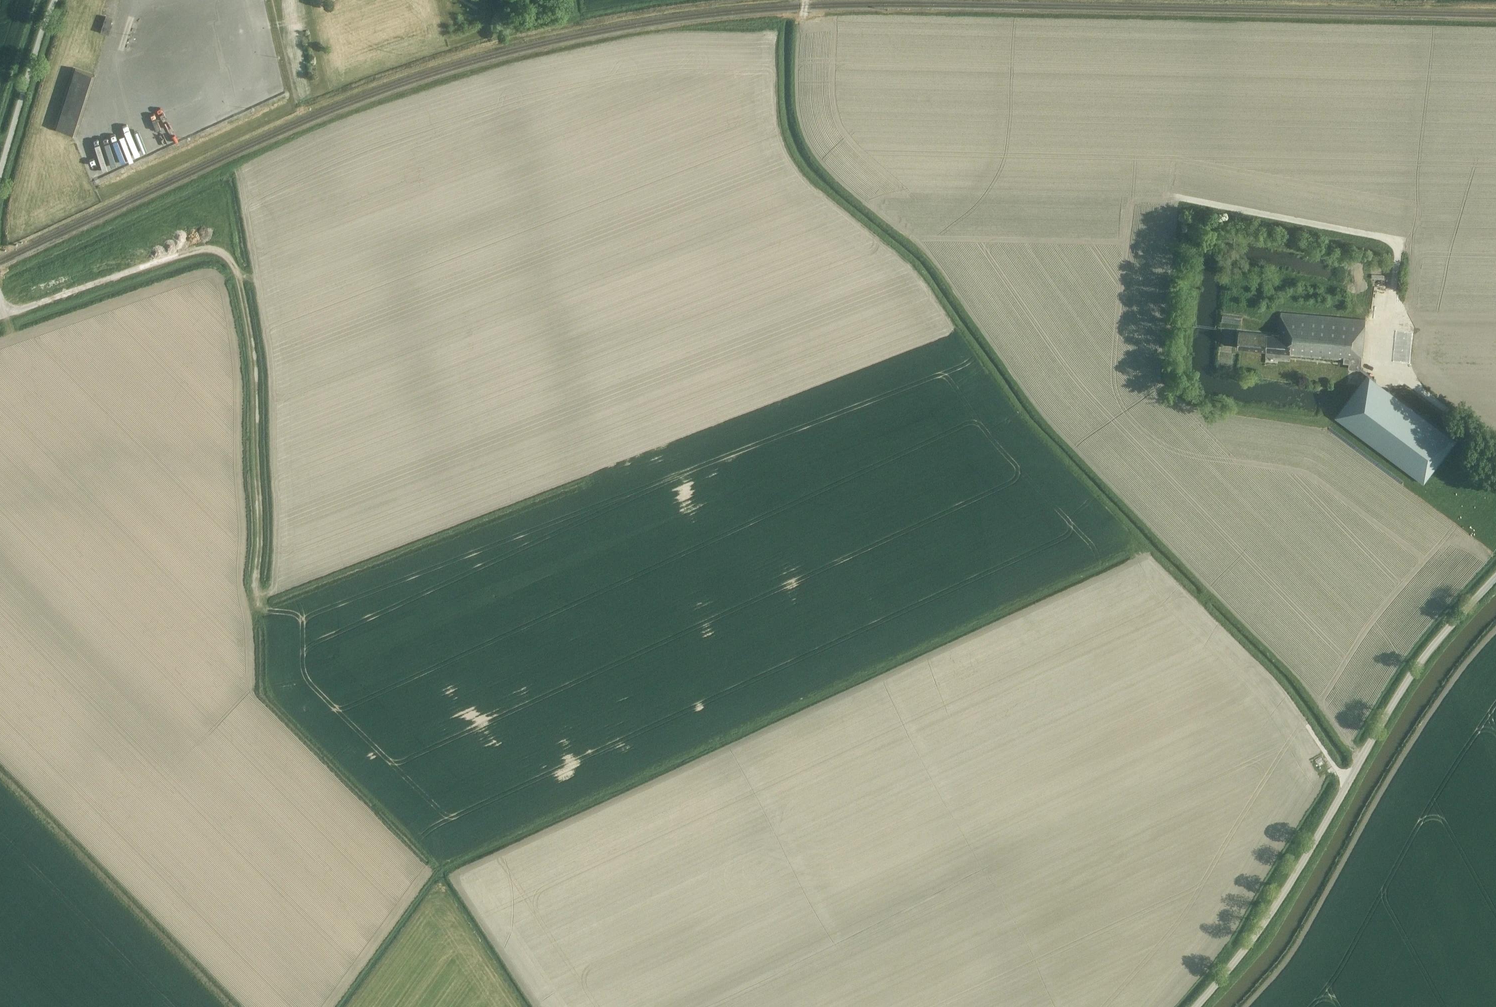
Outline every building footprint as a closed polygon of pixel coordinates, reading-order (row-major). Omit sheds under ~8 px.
[(100,32),(109,35),(111,28),(109,27),(112,19),(104,17),(100,32)] [(94,74),(75,68),(55,128),(74,134),(94,74)] [(1349,370),(1360,371),(1365,319),(1281,313),(1279,335),(1239,332),(1238,347),(1266,350),(1266,355),(1291,357),(1292,355),(1344,359),(1343,365),(1349,365),(1349,370)] [(1374,370),(1341,414),(1430,480),(1463,437),(1374,370)]
